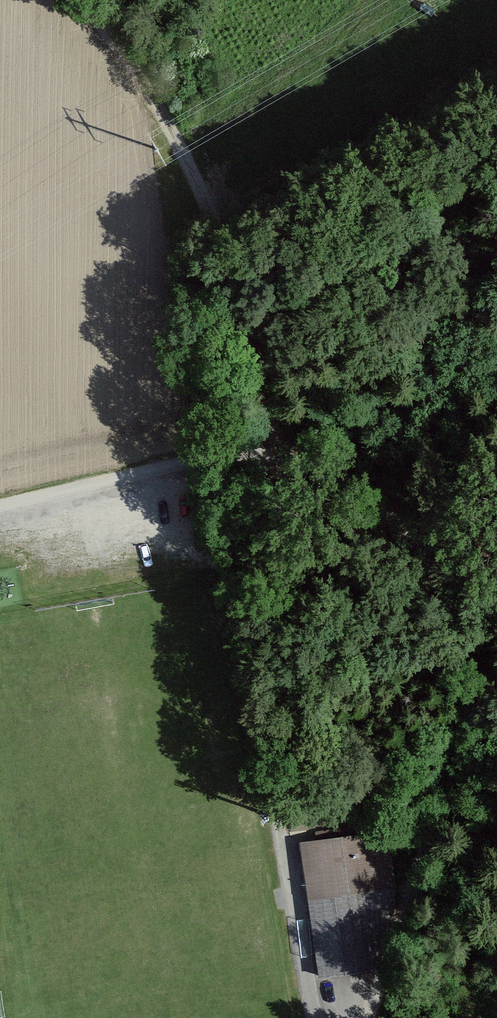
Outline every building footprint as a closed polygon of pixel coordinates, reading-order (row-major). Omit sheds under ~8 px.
[(375,830),(301,840),(320,979),(375,972),(383,885),(375,830)]
